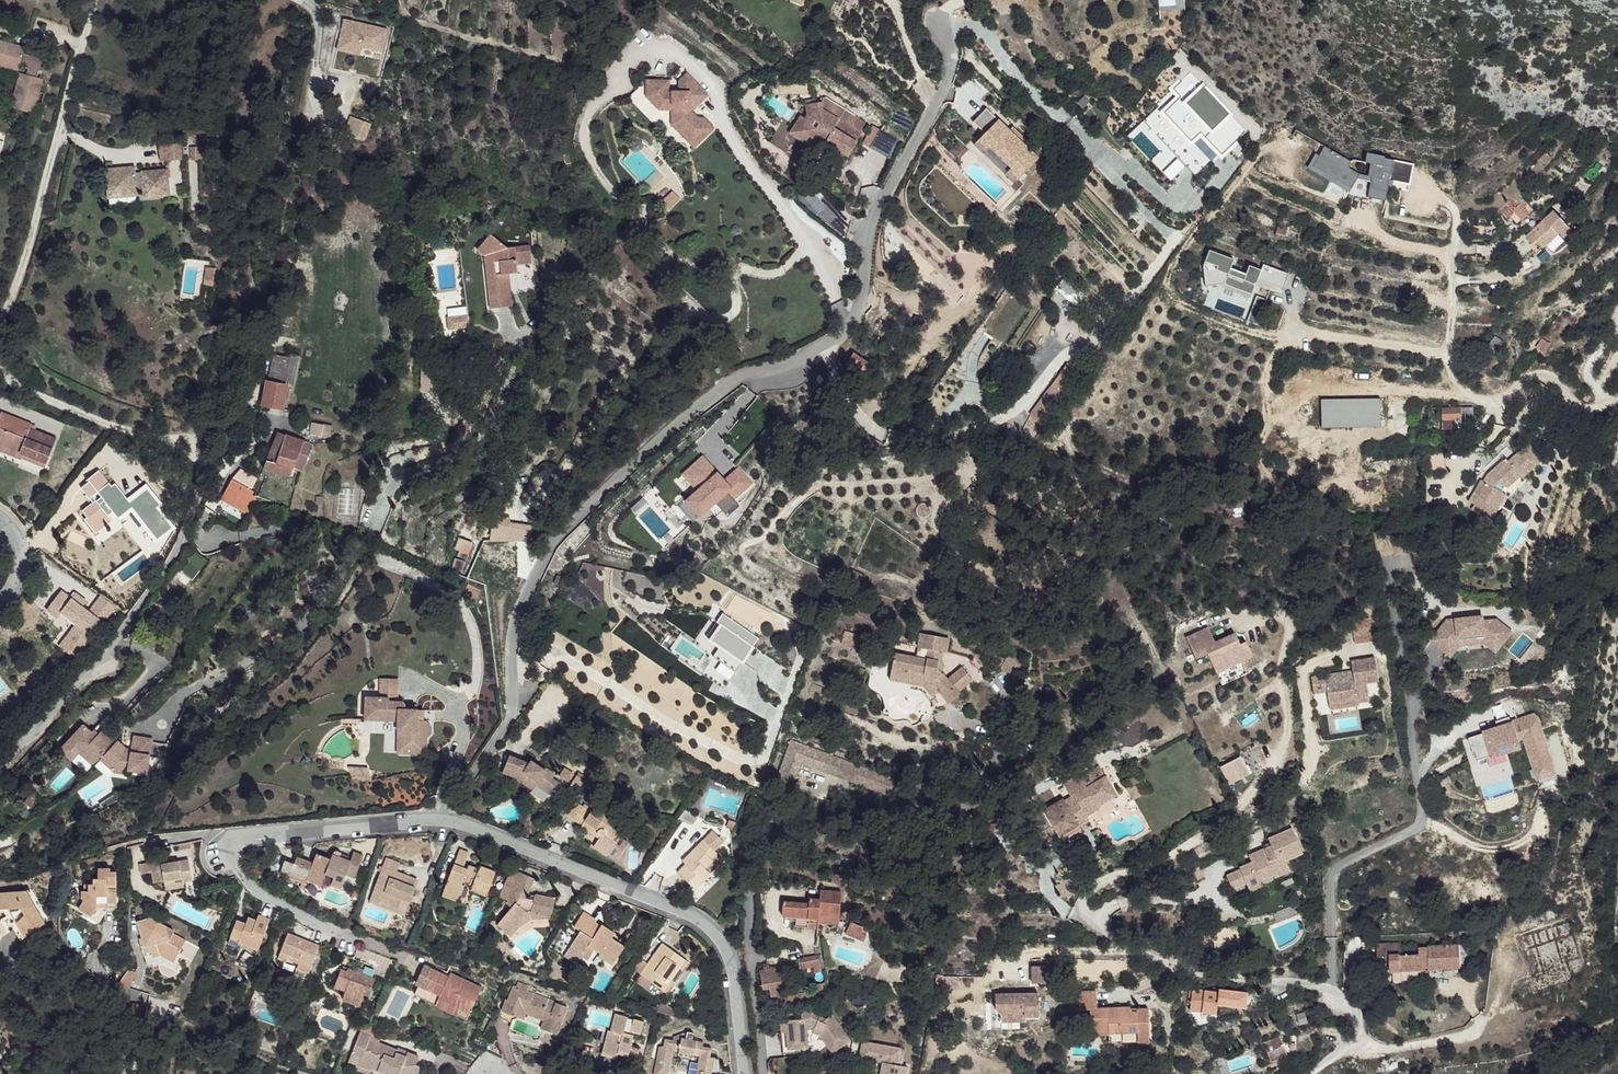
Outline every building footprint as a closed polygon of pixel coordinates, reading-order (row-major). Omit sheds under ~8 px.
[(380,59),(388,27),(344,16),(336,47),(380,59)] [(0,47),(0,67),(19,72),(20,68),(23,69),(25,70),(26,72),(27,75),(26,78),(23,78),(16,99),(20,100),(16,112),(28,115),(29,110),(35,112),(37,104),(34,103),(40,81),(37,81),(39,74),(42,75),(43,70),(44,66),(43,64),(42,61),(41,59),(32,57),(30,61),(22,58),(24,54),(12,51),(13,46),(2,43),(2,47),(0,47)] [(690,139),(702,127),(695,120),(689,120),(682,113),(686,110),(699,97),(678,76),(670,83),(670,93),(663,93),(660,90),(660,83),(638,82),(638,99),(651,111),(664,111),(663,127),(665,129),(675,139),(683,131),(690,139)] [(44,82),(40,81),(34,103),(37,104),(44,82)] [(822,105),(818,106),(821,111),(858,134),(864,125),(845,113),(822,105)] [(804,118),(801,121),(806,124),(799,135),(814,144),(816,141),(847,159),(856,144),(855,144),(860,135),(858,134),(821,111),(818,106),(804,108),(804,118)] [(1006,133),(984,111),(971,125),(983,136),(974,144),(984,153),(987,149),(1009,170),(1005,174),(1015,183),(1037,159),(1020,143),(1018,145),(1006,133)] [(350,116),(346,132),(367,138),(371,122),(350,116)] [(801,121),(797,119),(786,137),(810,151),(814,144),(799,135),(806,124),(801,121)] [(692,151),(711,131),(702,127),(690,139),(683,131),(675,139),(692,151)] [(1009,130),(1006,133),(1018,145),(1020,143),(1021,142),(1009,130)] [(984,153),(974,144),(971,147),(980,157),(984,153)] [(164,150),(166,165),(175,164),(173,149),(164,150)] [(151,152),(153,167),(166,165),(164,150),(151,152)] [(1357,188),(1355,204),(1373,207),(1376,186),(1397,190),(1400,169),(1379,166),(1378,173),(1369,172),(1371,162),(1353,160),(1351,169),(1356,170),(1355,182),(1346,181),(1336,175),(1337,169),(1310,154),(1299,174),(1338,196),(1344,186),(1357,188)] [(102,176),(104,194),(130,191),(138,191),(139,200),(162,197),(159,175),(137,178),(137,180),(129,181),(128,173),(102,176)] [(1015,183),(1005,174),(1002,178),(1011,187),(1015,183)] [(105,201),(131,198),(130,191),(104,194),(105,201)] [(1518,194),(1500,212),(1507,218),(1510,215),(1514,211),(1523,219),(1534,209),(1518,194)] [(1553,210),(1525,236),(1532,244),(1538,239),(1545,246),(1546,245),(1552,252),(1564,240),(1558,233),(1567,224),(1553,210)] [(1514,211),(1510,215),(1519,223),(1523,219),(1514,211)] [(1289,221),(1279,218),(1276,234),(1285,236),(1289,221)] [(1567,224),(1558,233),(1564,240),(1573,231),(1567,224)] [(480,236),(472,244),(466,252),(475,270),(478,286),(481,311),(503,308),(501,296),(498,297),(495,277),(499,277),(507,275),(507,267),(522,266),(519,247),(497,251),(480,236)] [(1203,271),(1204,286),(1223,285),(1251,295),(1257,281),(1282,291),(1288,276),(1263,266),(1260,271),(1248,266),(1245,275),(1230,269),(1233,260),(1214,252),(1209,263),(1216,267),(1215,270),(1203,271)] [(199,283),(207,284),(210,271),(201,270),(199,283)] [(1438,286),(1429,284),(1428,292),(1428,294),(1437,295),(1438,286)] [(1265,301),(1251,295),(1240,320),(1255,326),(1265,301)] [(469,315),(447,318),(449,329),(471,326),(469,315)] [(1089,320),(1086,320),(1084,321),(1082,322),(1081,324),(1080,326),(1080,329),(1082,331),(1084,333),(1086,333),(1088,333),(1091,332),(1092,330),(1093,328),(1093,326),(1092,323),(1091,322),(1089,320)] [(1503,342),(1493,336),(1488,345),(1498,350),(1503,342)] [(268,381),(262,406),(284,410),(289,386),(295,386),(300,357),(291,356),(291,358),(276,354),(270,380),(268,381)] [(1381,423),(1380,399),(1321,400),(1321,424),(1381,423)] [(1052,408),(1042,400),(1031,415),(1041,423),(1052,408)] [(1449,409),(1443,409),(1443,430),(1462,429),(1462,420),(1473,420),(1473,409),(1455,409),(1455,406),(1449,406),(1449,409)] [(0,430),(0,445),(23,454),(21,458),(46,468),(57,439),(31,429),(33,425),(2,413),(0,419),(0,428),(1,428),(0,430)] [(325,424),(313,422),(311,433),(323,435),(325,424)] [(333,426),(325,424),(323,435),(331,437),(333,426)] [(279,433),(265,468),(292,477),(294,469),(303,472),(309,457),(310,458),(314,446),(305,441),(279,433)] [(1491,521),(1506,495),(1502,492),(1505,487),(1508,488),(1521,476),(1523,478),(1543,460),(1529,443),(1509,461),(1506,459),(1488,475),(1491,479),(1487,484),(1481,481),(1469,502),(1475,505),(1472,510),(1491,521)] [(0,445),(0,450),(21,458),(23,454),(0,445)] [(738,501),(755,483),(739,469),(727,482),(702,460),(686,478),(702,493),(696,499),(711,513),(718,505),(732,518),(743,506),(738,501)] [(100,471),(97,474),(102,480),(105,478),(100,471)] [(102,480),(97,474),(89,480),(91,483),(83,489),(88,496),(92,501),(94,503),(84,512),(89,517),(86,519),(95,530),(104,523),(106,526),(113,521),(109,517),(115,513),(116,513),(129,503),(122,494),(123,493),(116,484),(109,489),(107,486),(110,483),(105,478),(102,480)] [(1488,475),(1481,481),(1487,484),(1491,479),(1488,475)] [(1509,497),(1525,480),(1523,478),(1521,476),(1508,488),(1505,487),(1502,492),(1506,495),(1509,497)] [(231,482),(225,493),(237,498),(256,506),(260,497),(249,491),(231,482)] [(711,513),(696,499),(689,506),(704,520),(711,513)] [(129,520),(123,525),(143,551),(149,547),(129,520)] [(104,523),(95,530),(97,533),(106,526),(104,523)] [(866,576),(851,570),(848,578),(863,585),(866,576)] [(837,585),(825,580),(820,593),(833,598),(837,585)] [(852,588),(844,584),(843,588),(850,592),(852,588)] [(78,661),(117,608),(103,597),(91,614),(84,609),(88,603),(77,595),(73,601),(62,593),(48,612),(59,620),(63,615),(79,626),(62,649),(78,661)] [(1070,598),(1065,594),(1060,600),(1065,604),(1070,598)] [(1440,637),(1455,650),(1464,639),(1490,637),(1501,646),(1514,630),(1502,620),(1489,622),(1488,617),(1453,620),(1440,637)] [(1370,618),(1352,620),(1355,644),(1373,641),(1370,618)] [(1048,631),(1041,625),(1039,628),(1046,634),(1048,631)] [(1234,630),(1213,638),(1208,626),(1184,636),(1193,657),(1206,652),(1214,670),(1252,655),(1244,637),(1238,639),(1234,630)] [(1518,633),(1514,630),(1501,646),(1490,637),(1464,639),(1455,650),(1440,637),(1436,642),(1456,658),(1467,645),(1488,643),(1501,654),(1518,633)] [(869,637),(845,631),(843,645),(866,651),(869,637)] [(895,653),(892,675),(906,676),(907,672),(932,676),(935,681),(933,682),(940,692),(951,703),(960,694),(959,692),(973,680),(963,669),(949,680),(942,671),(946,667),(943,658),(944,653),(947,653),(950,639),(922,634),(917,657),(895,653)] [(1330,680),(1333,708),(1362,704),(1362,702),(1373,700),(1370,682),(1382,681),(1379,657),(1355,660),(1358,676),(1330,680)] [(1331,690),(1330,680),(1358,676),(1357,670),(1315,675),(1318,692),(1331,690)] [(906,676),(892,675),(891,681),(925,686),(934,697),(940,692),(933,682),(935,681),(932,676),(907,672),(906,676)] [(417,677),(402,674),(400,690),(415,693),(417,677)] [(393,689),(386,688),(383,709),(389,710),(393,689)] [(400,690),(393,689),(389,710),(416,714),(412,747),(439,751),(443,747),(447,726),(444,719),(446,708),(425,705),(426,698),(415,696),(415,693),(400,690)] [(1516,730),(1540,722),(1539,718),(1514,725),(1516,730)] [(1472,740),(1479,763),(1522,750),(1519,742),(1528,739),(1541,781),(1557,776),(1540,722),(1516,730),(1512,719),(1499,724),(1502,731),(1472,740)] [(13,731),(6,723),(0,727),(7,736),(13,731)] [(92,733),(84,725),(69,742),(80,753),(95,767),(102,760),(116,773),(129,775),(130,771),(148,774),(146,785),(152,786),(166,746),(152,743),(152,739),(135,736),(133,749),(125,747),(105,729),(99,735),(97,737),(92,733)] [(802,765),(828,773),(834,756),(792,740),(777,779),(778,779),(777,782),(787,785),(788,782),(795,786),(802,765)] [(69,742),(61,750),(72,761),(80,753),(69,742)] [(386,755),(370,753),(372,764),(385,765),(386,755)] [(1240,754),(1219,765),(1229,784),(1250,772),(1240,754)] [(530,764),(509,756),(503,772),(523,781),(523,783),(532,789),(535,785),(551,795),(559,784),(553,780),(555,775),(546,769),(544,771),(531,761),(530,764)] [(860,766),(834,756),(828,773),(854,783),(860,766)] [(1072,758),(1059,764),(1063,771),(1075,764),(1072,758)] [(910,785),(860,766),(854,783),(893,798),(895,793),(907,797),(910,785)] [(1065,801),(1068,806),(1079,825),(1089,819),(1088,815),(1100,808),(1098,806),(1096,802),(1100,800),(1102,803),(1117,795),(1100,766),(1089,773),(1090,774),(1082,778),(1080,775),(1064,784),(1072,796),(1065,801)] [(35,793),(25,803),(34,812),(49,806),(35,793)] [(102,807),(105,812),(121,801),(117,794),(100,805),(102,807)] [(590,813),(577,804),(568,815),(581,824),(581,826),(593,834),(597,828),(599,830),(597,832),(598,835),(600,836),(599,838),(594,847),(606,856),(617,842),(613,840),(623,826),(613,819),(614,817),(602,808),(594,818),(590,815),(590,813)] [(590,813),(590,815),(594,818),(602,808),(597,804),(590,813)] [(1068,806),(1049,818),(1060,836),(1079,825),(1068,806)] [(102,807),(94,813),(97,817),(105,812),(102,807)] [(1103,815),(1100,808),(1088,815),(1089,819),(1079,825),(1060,836),(1062,841),(1082,830),(1081,828),(1103,815)] [(1265,825),(1270,837),(1294,828),(1289,816),(1265,825)] [(1290,872),(1286,861),(1304,854),(1294,828),(1270,837),(1273,845),(1256,852),(1259,859),(1240,866),(1242,868),(1227,874),(1232,887),(1247,882),(1250,890),(1263,885),(1260,879),(1274,874),(1275,877),(1290,872)] [(718,853),(704,839),(683,861),(686,864),(689,867),(682,875),(696,888),(711,873),(710,871),(706,868),(714,860),(712,858),(718,853)] [(461,849),(456,863),(465,867),(470,853),(461,849)] [(341,854),(340,856),(337,862),(331,860),(332,859),(318,853),(314,862),(298,856),(292,872),(308,878),(309,875),(324,881),(327,874),(335,877),(334,879),(344,883),(347,875),(355,878),(365,856),(355,852),(352,860),(349,859),(350,857),(341,854)] [(337,862),(340,856),(334,853),(332,859),(331,860),(337,862)] [(189,860),(174,863),(162,864),(161,861),(141,864),(143,874),(153,873),(154,882),(164,881),(165,884),(175,883),(174,880),(182,878),(183,882),(192,880),(189,860)] [(305,883),(308,878),(292,872),(296,863),(286,860),(281,873),(305,883)] [(718,864),(714,860),(706,868),(710,871),(718,864)] [(465,867),(456,863),(446,889),(462,896),(466,886),(463,884),(464,881),(471,883),(473,878),(476,879),(474,886),(489,892),(496,872),(482,865),(479,871),(476,870),(477,869),(471,866),(469,867),(469,868),(465,867)] [(679,871),(682,875),(689,867),(686,864),(679,871)] [(384,866),(371,900),(381,904),(382,900),(400,907),(404,898),(411,901),(417,887),(414,886),(417,878),(384,866)] [(112,869),(99,869),(99,879),(95,879),(94,885),(90,885),(90,892),(85,892),(82,892),(82,898),(85,900),(85,901),(79,908),(92,917),(98,907),(98,902),(108,902),(107,908),(117,908),(117,872),(111,872),(112,869)] [(536,879),(521,872),(507,903),(513,908),(499,925),(513,936),(520,927),(518,924),(530,910),(539,912),(538,914),(552,918),(556,898),(536,894),(535,900),(528,897),(536,879)] [(309,875),(308,878),(307,880),(322,886),(324,881),(309,875)] [(344,883),(334,879),(332,883),(342,888),(344,883)] [(979,881),(972,883),(973,886),(974,891),(985,889),(983,882),(980,882),(979,881)] [(184,887),(183,882),(175,883),(165,884),(166,890),(184,887)] [(487,896),(489,892),(474,886),(472,890),(487,896)] [(460,901),(462,896),(446,889),(444,895),(460,901)] [(27,890),(0,892),(0,910),(2,908),(3,909),(8,909),(14,920),(6,929),(14,942),(46,923),(27,890)] [(810,904),(784,902),(783,916),(810,919),(819,919),(820,919),(820,916),(829,917),(829,923),(840,924),(842,892),(822,891),(821,900),(810,899),(810,904)] [(406,915),(411,901),(404,898),(400,907),(382,900),(381,904),(371,900),(370,902),(406,915)] [(1291,904),(1287,905),(1292,919),(1296,917),(1291,904)] [(1287,905),(1273,911),(1278,924),(1292,919),(1287,905)] [(552,919),(552,918),(538,914),(539,912),(530,910),(518,924),(520,927),(532,918),(552,919)] [(594,925),(596,923),(597,920),(585,912),(575,927),(581,931),(570,947),(583,955),(589,959),(596,949),(601,953),(599,956),(613,965),(626,946),(612,937),(615,932),(603,924),(601,926),(600,929),(594,925)] [(246,923),(237,920),(232,935),(240,939),(239,941),(259,948),(270,919),(258,915),(256,920),(248,917),(246,923)] [(829,917),(820,916),(820,919),(819,919),(819,923),(829,924),(829,923),(829,917)] [(152,917),(138,921),(142,936),(138,938),(143,952),(149,950),(151,957),(160,954),(173,932),(174,930),(152,917)] [(819,919),(810,919),(809,928),(818,929),(819,923),(819,919)] [(864,927),(851,922),(846,934),(859,940),(861,934),(864,927)] [(187,941),(173,932),(160,954),(174,963),(187,941)] [(320,946),(289,934),(279,958),(285,960),(283,968),(296,973),(298,969),(310,973),(320,946)] [(686,960),(663,943),(642,974),(664,990),(671,981),(668,979),(678,964),(681,967),(686,960)] [(1390,958),(1391,974),(1473,969),(1472,946),(1419,948),(1418,954),(1402,955),(1402,944),(1377,945),(1378,958),(1390,958)] [(580,960),(583,955),(570,947),(567,952),(580,960)] [(821,953),(804,956),(807,973),(824,970),(821,953)] [(671,981),(681,967),(678,964),(668,979),(671,981)] [(784,967),(760,971),(761,981),(763,990),(769,989),(771,997),(788,994),(784,967)] [(481,983),(450,969),(447,975),(429,968),(426,974),(430,977),(427,984),(441,991),(439,995),(471,1009),(481,983)] [(1030,969),(1031,986),(1045,985),(1044,968),(1030,969)] [(375,980),(349,969),(348,973),(342,970),(336,986),(348,991),(346,994),(363,1001),(365,994),(370,996),(375,980)] [(543,1015),(546,1010),(549,1002),(550,1001),(528,992),(530,988),(520,983),(518,988),(515,987),(510,1001),(508,1001),(504,1012),(525,1020),(527,1014),(529,1009),(543,1015)] [(1214,992),(1193,990),(1190,1011),(1217,1014),(1219,1005),(1247,1009),(1248,993),(1220,991),(1220,993),(1214,992)] [(1097,992),(1079,993),(1080,1010),(1091,1010),(1090,1026),(1083,1026),(1083,1034),(1091,1035),(1109,1035),(1109,1043),(1139,1043),(1139,1036),(1150,1035),(1150,1009),(1138,1011),(1138,1013),(1132,1013),(1132,1010),(1131,1008),(1098,1009),(1097,992)] [(361,1005),(363,1001),(346,994),(344,999),(361,1005)] [(1036,996),(993,997),(993,1010),(999,1016),(999,1024),(1023,1023),(1023,1019),(1037,1019),(1036,996)] [(134,1003),(132,1015),(143,1016),(145,1005),(134,1003)] [(557,1004),(553,1013),(546,1030),(558,1035),(568,1008),(557,1004)] [(553,1013),(546,1010),(543,1015),(529,1009),(527,1014),(544,1021),(542,1028),(546,1030),(553,1013)] [(312,1012),(309,1020),(316,1022),(319,1015),(312,1012)] [(781,1021),(784,1054),(809,1052),(809,1043),(813,1042),(813,1036),(815,1033),(821,1036),(830,1049),(836,1045),(839,1049),(851,1040),(833,1015),(827,1019),(823,1022),(812,1018),(812,1013),(802,1013),(802,1019),(781,1021)] [(812,1013),(812,1018),(823,1022),(827,1019),(812,1013)] [(638,1058),(646,1060),(648,1052),(632,1047),(634,1036),(630,1034),(631,1031),(641,1034),(644,1021),(618,1014),(613,1032),(609,1030),(608,1033),(604,1032),(601,1042),(606,1044),(603,1055),(617,1058),(618,1053),(619,1050),(630,1053),(628,1056),(627,1061),(637,1064),(638,1058)] [(1237,1018),(1221,1020),(1223,1027),(1223,1028),(1239,1026),(1237,1018)] [(694,1034),(688,1032),(687,1039),(676,1037),(675,1042),(666,1040),(665,1049),(660,1048),(655,1073),(680,1073),(680,1072),(687,1073),(720,1073),(718,1059),(710,1058),(711,1049),(703,1047),(704,1043),(693,1041),(694,1034)] [(361,1034),(351,1055),(362,1060),(359,1066),(371,1072),(373,1069),(383,1073),(389,1073),(390,1073),(420,1073),(419,1070),(422,1071),(425,1064),(413,1058),(411,1062),(402,1058),(403,1057),(384,1049),(370,1043),(371,1039),(361,1034)] [(1266,1048),(1267,1050),(1272,1061),(1288,1055),(1281,1038),(1269,1043),(1270,1046),(1266,1048)] [(385,1045),(371,1039),(370,1043),(384,1049),(385,1045)] [(907,1063),(903,1062),(905,1046),(861,1040),(859,1057),(878,1060),(876,1073),(906,1073),(907,1063)] [(405,1053),(403,1057),(402,1058),(411,1062),(413,1058),(414,1056),(405,1053)] [(348,1062),(359,1066),(362,1060),(351,1055),(348,1062)]
